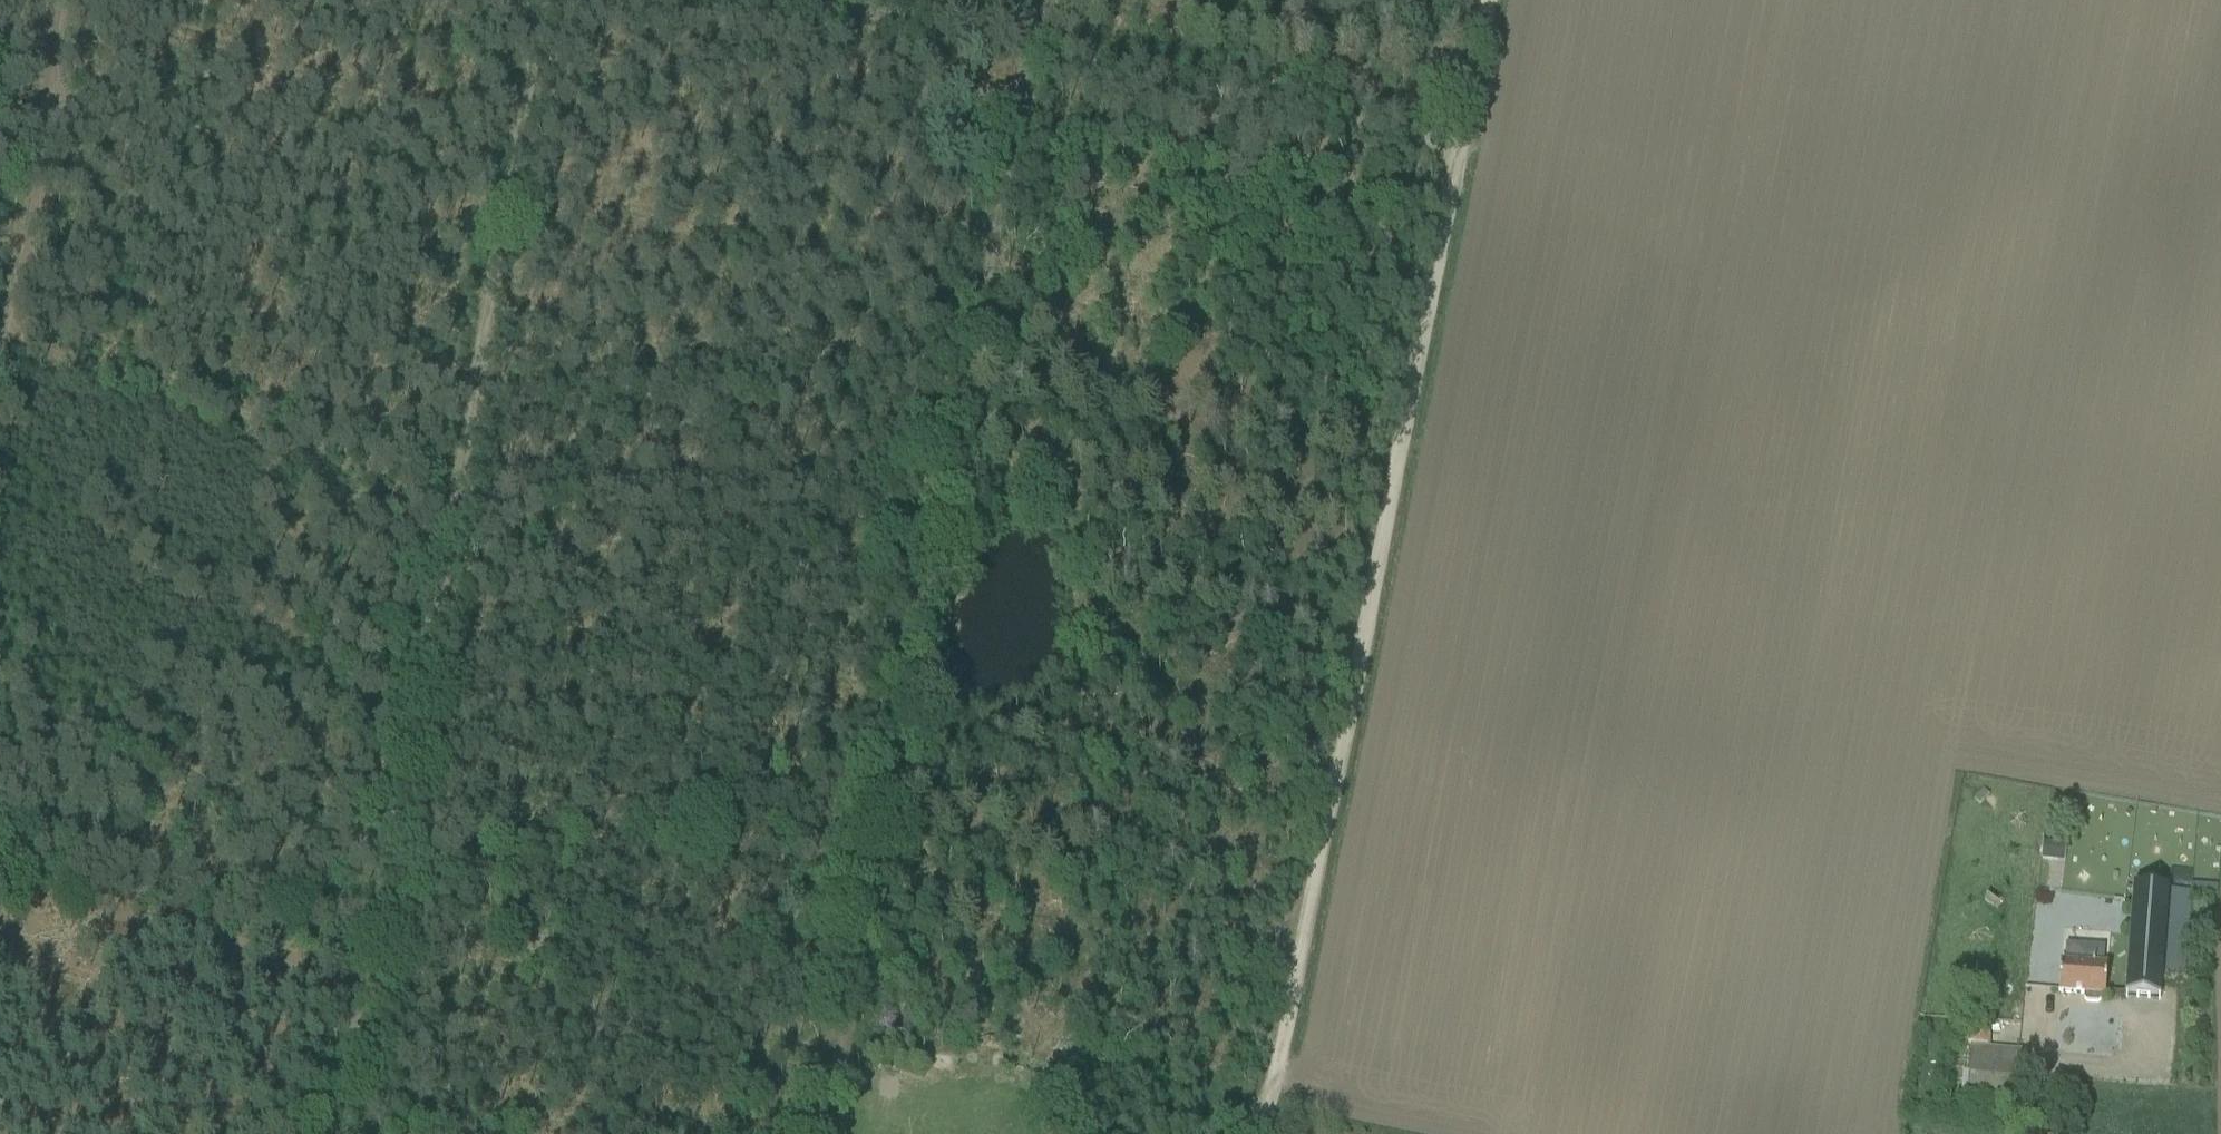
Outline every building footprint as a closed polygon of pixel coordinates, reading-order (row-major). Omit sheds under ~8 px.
[(2043,842),(2041,860),(2059,862),(2061,844),(2043,842)] [(2133,891),(2125,999),(2160,1001),(2168,893),(2133,891)] [(2061,963),(2058,994),(2084,996),(2084,1001),(2086,1004),(2098,1005),(2101,1001),(2102,997),(2105,997),(2107,966),(2102,966),(2103,949),(2066,947),(2065,964),(2061,963)] [(1959,1020),(1957,1048),(1971,1049),(1966,1107),(2021,1111),(2026,1053),(1988,1050),(1990,1021),(1959,1020)]
